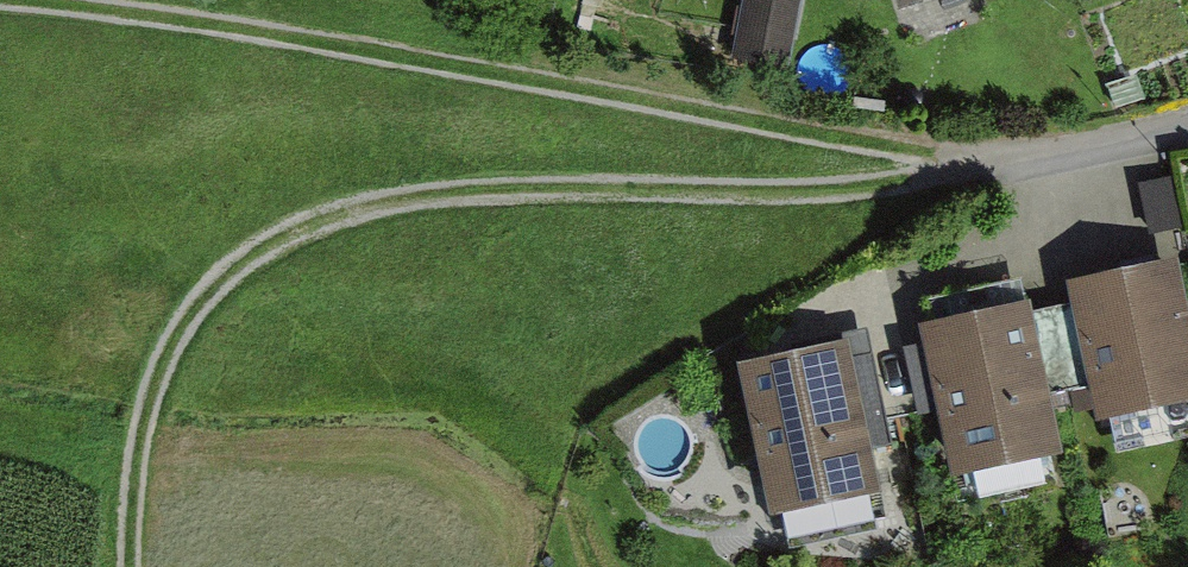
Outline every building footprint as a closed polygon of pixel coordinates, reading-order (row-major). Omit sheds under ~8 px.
[(732,65),(788,77),(804,0),(745,0),(732,65)] [(900,22),(958,0),(892,0),(900,22)] [(1066,292),(1097,438),(1187,419),(1187,321),(1177,269),(1066,292)] [(1030,313),(919,335),(950,493),(1062,471),(1030,313)] [(851,354),(738,376),(769,533),(881,511),(851,354)]
